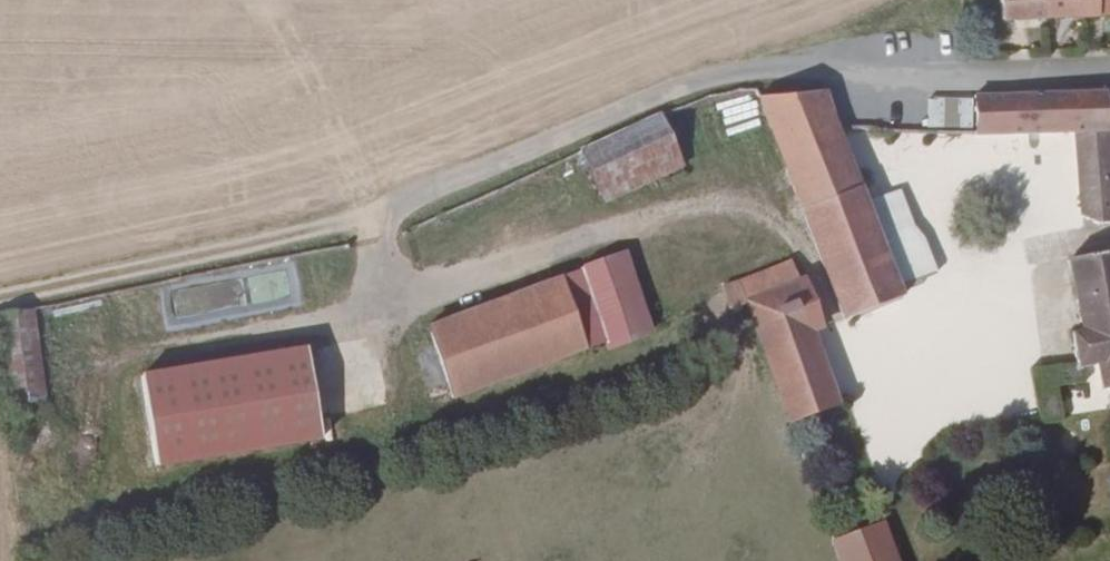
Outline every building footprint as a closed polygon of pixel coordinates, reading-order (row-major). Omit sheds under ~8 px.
[(1001,18),(1097,15),(1097,0),(1001,0),(1001,18)] [(1066,136),(1074,136),(1077,162),(1109,157),(1109,142),(1106,97),(1109,98),(1109,91),(1066,93),(1066,136)] [(1066,93),(972,94),(972,137),(1066,136),(1066,93)] [(823,97),(758,97),(842,319),(902,297),(899,287),(934,274),(921,238),(909,225),(890,232),(877,198),(863,203),(823,97)] [(967,127),(968,99),(925,98),(922,126),(967,127)] [(660,116),(581,151),(601,196),(680,158),(660,116)] [(1077,162),(1082,219),(1094,224),(1109,223),(1109,157),(1077,162)] [(890,232),(909,225),(895,191),(877,198),(890,232)] [(1109,387),(1109,250),(1069,259),(1083,330),(1072,333),(1077,366),(1073,367),(1074,375),(1082,375),(1083,370),(1097,368),(1100,388),(1109,387)] [(622,254),(425,328),(450,398),(606,339),(608,347),(651,330),(622,254)] [(758,337),(838,560),(896,560),(834,392),(810,329),(820,325),(801,277),(795,278),(788,260),(719,285),(728,309),(746,302),(758,337)] [(0,320),(0,390),(2,406),(43,401),(26,312),(0,320)] [(289,349),(137,383),(155,473),(310,439),(289,349)]
